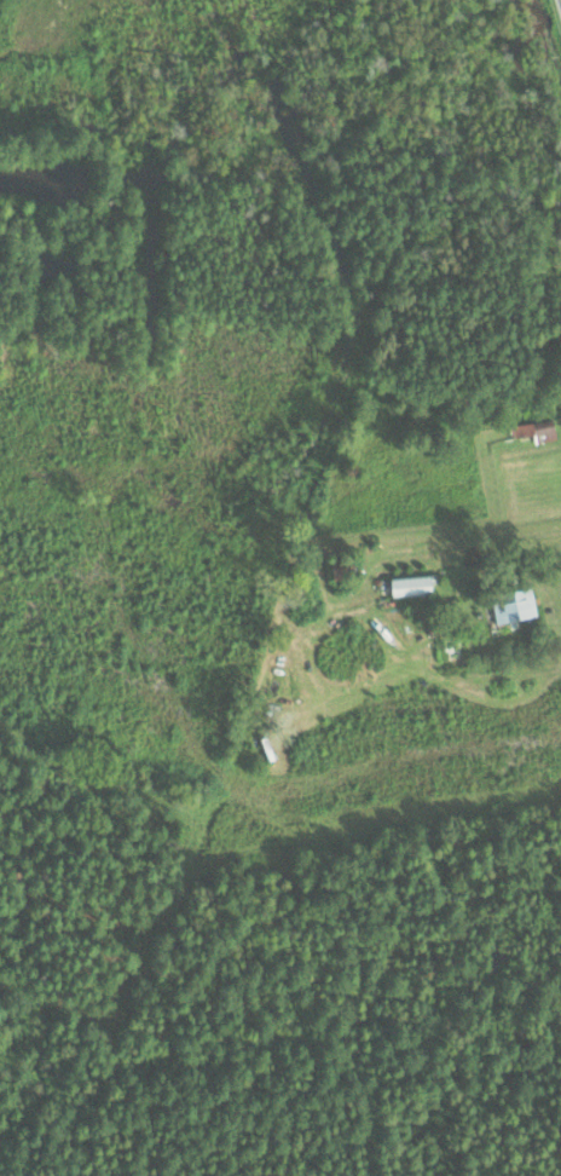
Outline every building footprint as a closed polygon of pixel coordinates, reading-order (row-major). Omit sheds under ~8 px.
[(555,440),(553,420),(510,425),(512,437),(536,435),(537,441),(555,440)] [(354,578),(354,566),(331,566),(331,577),(354,578)] [(431,593),(429,575),(390,579),(392,597),(431,593)] [(494,623),(535,619),(532,589),(491,594),(494,623)]
